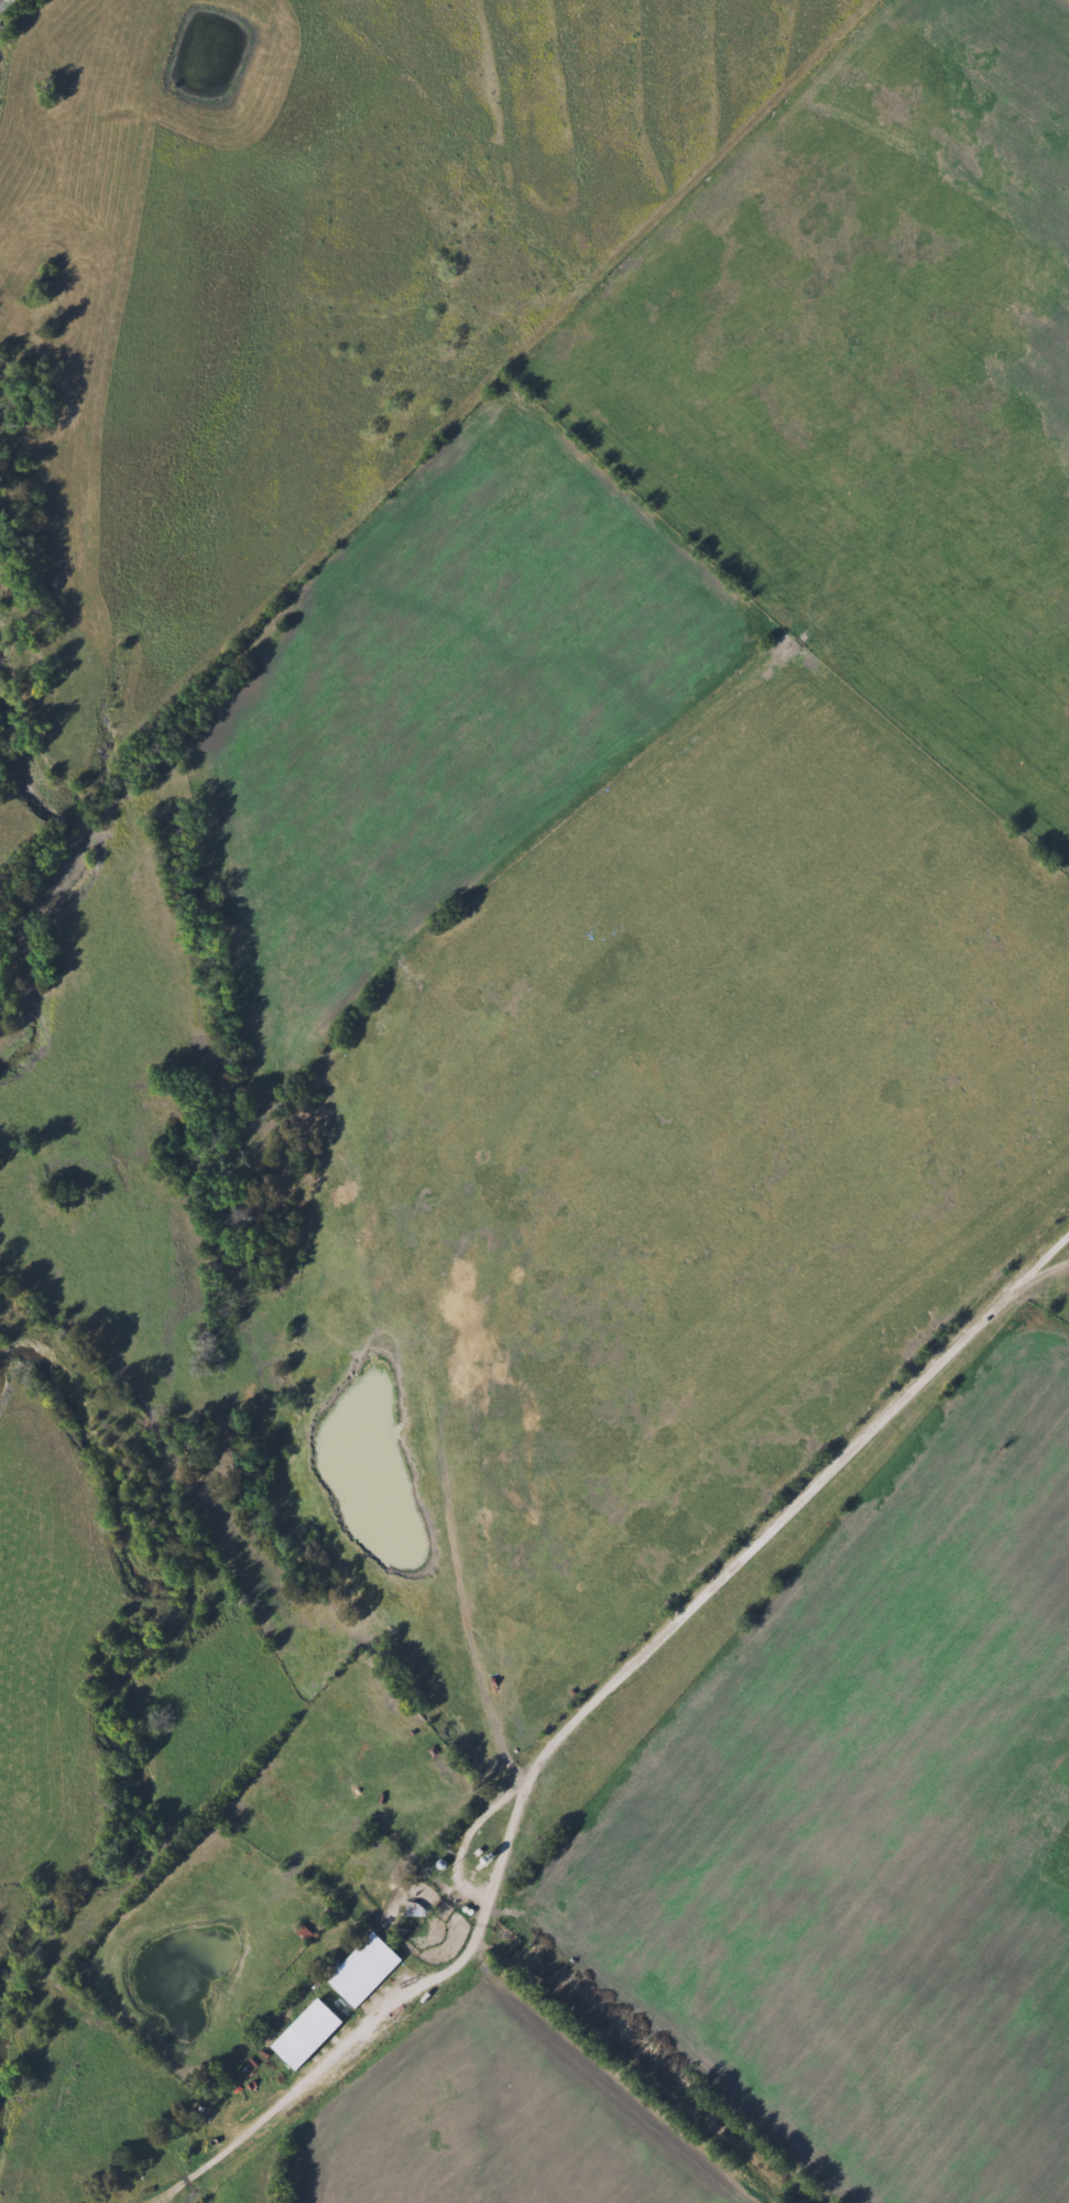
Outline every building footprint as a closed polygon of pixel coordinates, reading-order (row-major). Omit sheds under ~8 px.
[(406,1963),(360,2011),(330,1983),(375,1934),(406,1963)] [(276,2048),(325,2000),(349,2026),(302,2073),(276,2048)]
